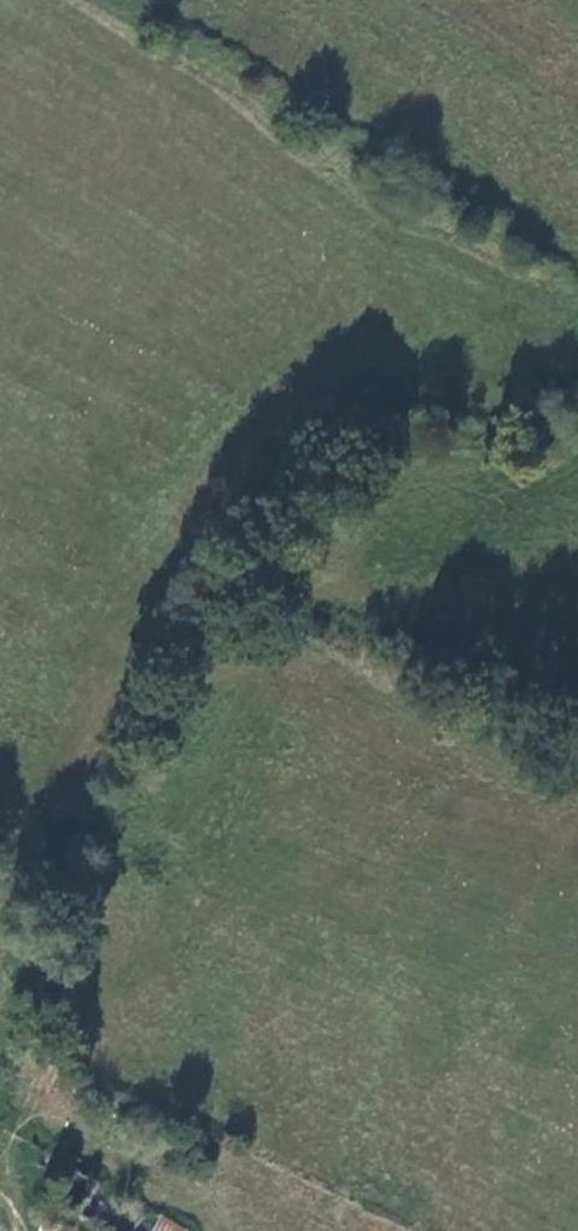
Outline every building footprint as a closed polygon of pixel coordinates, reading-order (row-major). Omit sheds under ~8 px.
[(45,1152),(36,1166),(56,1179),(47,1199),(103,1230),(151,1230),(159,1216),(45,1152)]
